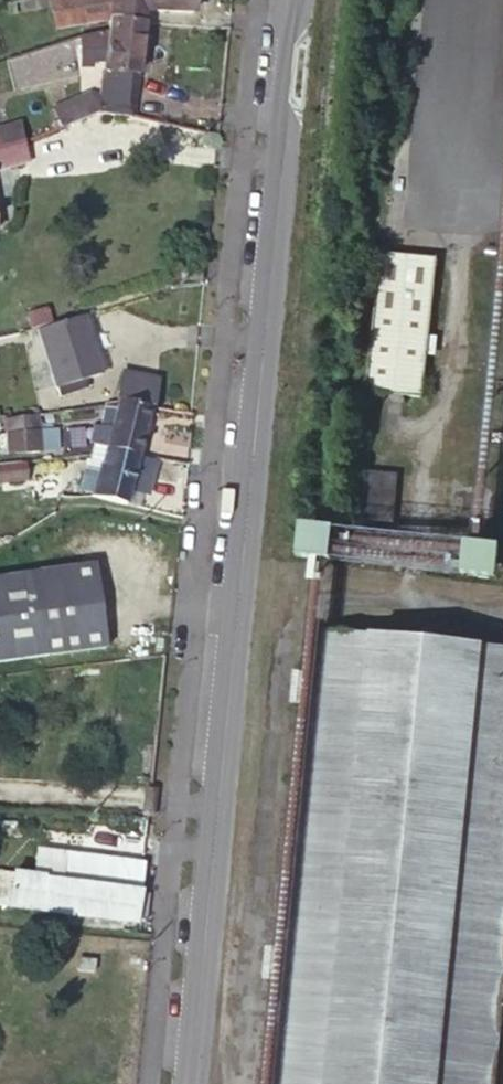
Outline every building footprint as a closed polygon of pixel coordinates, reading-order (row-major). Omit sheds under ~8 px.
[(115,2),(88,4),(87,24),(113,24),(115,2)] [(147,3),(115,2),(113,24),(112,33),(142,34),(144,28),(147,3)] [(164,2),(147,3),(144,28),(165,28),(164,2)] [(165,28),(196,30),(196,3),(164,2),(165,28)] [(88,4),(60,4),(60,24),(87,24),(88,4)] [(100,104),(98,125),(128,131),(142,34),(112,33),(109,45),(107,62),(100,104)] [(109,45),(90,50),(92,63),(107,62),(109,45)] [(75,81),(72,48),(0,55),(0,88),(75,81)] [(63,113),(68,134),(98,125),(100,104),(63,113)] [(0,153),(0,177),(14,175),(6,151),(0,153)] [(451,241),(394,234),(378,374),(437,382),(451,241)] [(92,325),(49,336),(60,398),(106,390),(92,325)] [(146,391),(116,389),(109,420),(125,420),(142,421),(146,391)] [(125,420),(109,420),(105,440),(101,457),(132,464),(141,425),(142,421),(125,420)] [(0,428),(0,463),(29,462),(28,426),(0,428)] [(101,457),(105,440),(91,437),(88,445),(80,443),(77,451),(101,457)] [(77,451),(74,467),(87,472),(85,478),(96,482),(101,457),(77,451)] [(149,468),(132,464),(101,457),(96,482),(91,502),(97,498),(121,506),(124,493),(142,498),(149,468)] [(0,474),(0,495),(18,494),(17,473),(0,474)] [(34,509),(37,524),(53,516),(50,505),(34,509)] [(301,521),(300,555),(332,556),(333,523),(301,521)] [(465,572),(499,574),(501,542),(467,540),(465,572)] [(0,583),(0,668),(108,654),(97,569),(0,583)] [(270,1083),(490,1083),(502,959),(502,655),(320,635),(270,1083)] [(11,862),(9,879),(4,915),(128,930),(136,874),(11,862)] [(4,915),(9,879),(0,878),(0,914),(4,915)]
